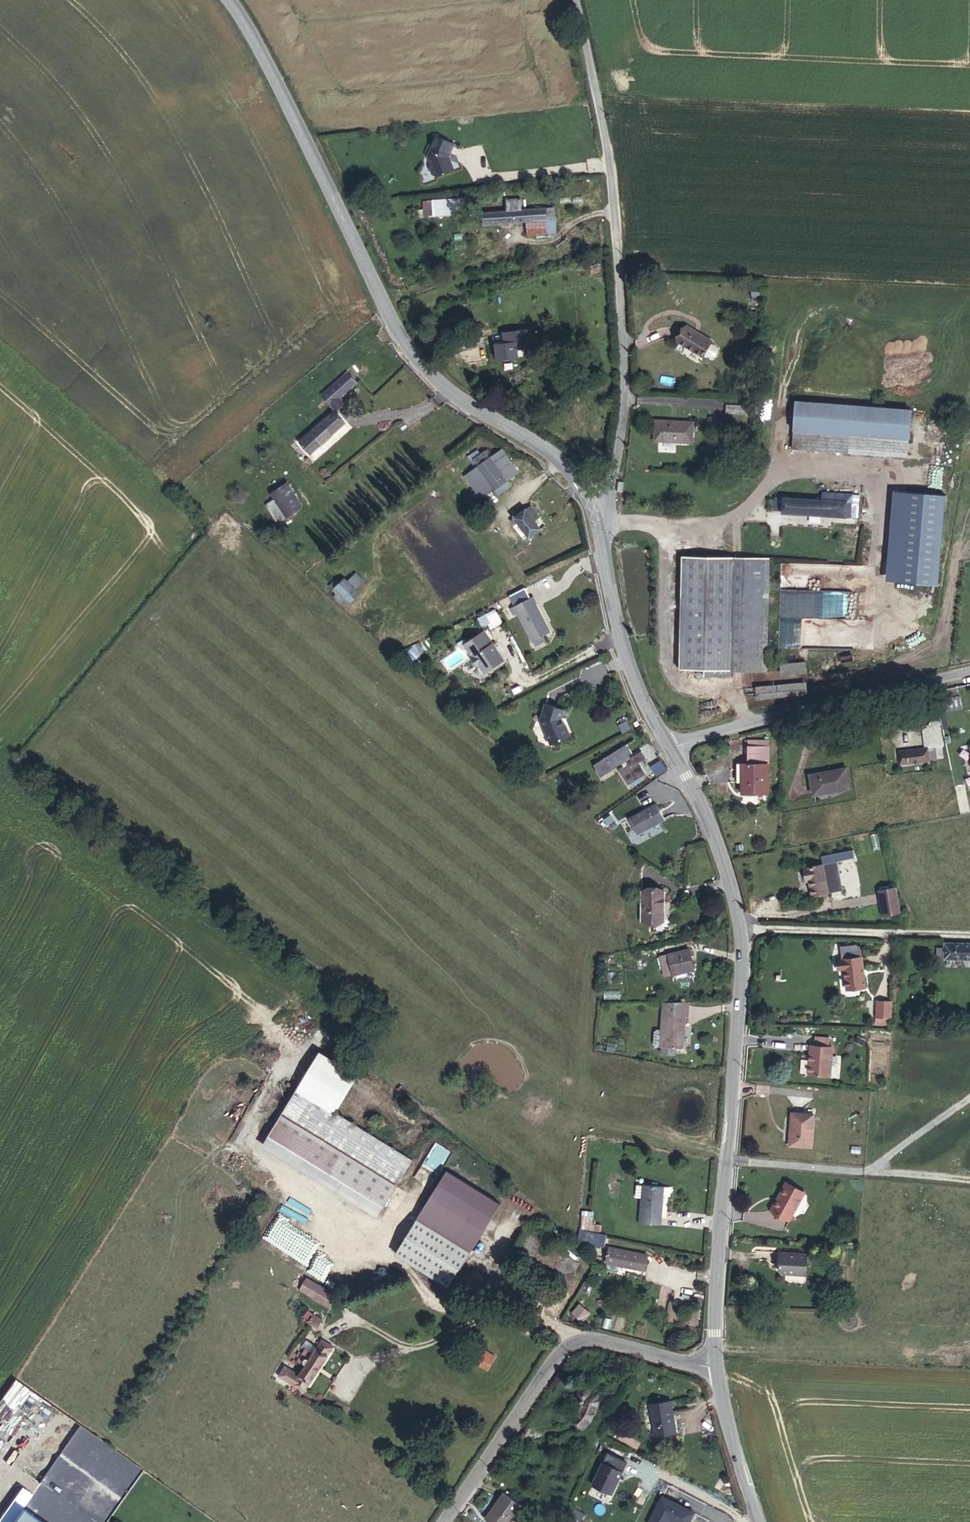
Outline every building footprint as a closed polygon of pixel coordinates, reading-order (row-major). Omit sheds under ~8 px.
[(445,142),(428,134),(420,154),(423,162),(422,165),(425,172),(428,174),(446,166),(442,158),(441,159),(440,155),(445,142)] [(458,197),(420,198),(421,214),(458,213),(458,197)] [(496,199),(472,200),(473,223),(517,220),(518,229),(542,227),(541,206),(496,209),(496,199)] [(423,219),(405,227),(409,235),(427,228),(423,219)] [(591,266),(582,269),(583,278),(589,276),(587,272),(592,270),(591,266)] [(717,341),(687,325),(677,341),(708,357),(717,341)] [(488,339),(487,356),(509,356),(508,347),(516,346),(524,345),(524,328),(496,329),(496,338),(488,339)] [(356,382),(348,373),(323,395),(336,410),(344,403),(339,397),(356,382)] [(796,401),(792,449),(908,457),(911,409),(796,401)] [(730,412),(755,413),(754,406),(731,404),(730,412)] [(300,442),(310,454),(343,424),(333,412),(300,442)] [(692,441),(692,424),(657,420),(655,439),(692,441)] [(477,467),(465,475),(481,498),(494,489),(497,494),(510,485),(507,480),(518,472),(502,449),(493,456),(477,467)] [(469,456),(477,467),(493,456),(488,449),(481,454),(478,449),(469,456)] [(274,498),(285,516),(301,506),(287,483),(271,493),(274,498)] [(904,492),(897,577),(939,581),(946,495),(904,492)] [(854,499),(824,497),(824,505),(854,507),(854,499)] [(267,502),(278,520),(285,516),(274,498),(267,502)] [(824,505),(787,503),(786,515),(853,519),(854,508),(854,507),(824,505)] [(539,517),(531,506),(511,521),(514,525),(518,522),(529,538),(541,529),(534,521),(539,517)] [(670,665),(695,667),(695,673),(721,675),(722,669),(731,554),(680,550),(670,665)] [(731,554),(722,669),(760,671),(769,557),(731,554)] [(331,590),(339,582),(331,573),(322,580),(331,590)] [(352,595),(339,582),(331,590),(344,603),(352,595)] [(525,588),(509,596),(515,606),(510,608),(514,615),(517,614),(532,642),(550,632),(536,604),(537,604),(533,596),(530,598),(525,588)] [(496,610),(478,619),(482,628),(490,624),(493,629),(503,624),(496,610)] [(463,641),(458,644),(460,648),(463,646),(464,648),(467,646),(474,656),(471,658),(477,666),(479,665),(483,671),(487,672),(501,662),(502,659),(498,653),(495,652),(493,650),(495,648),(484,631),(465,644),(463,641)] [(800,696),(799,684),(749,686),(750,698),(800,696)] [(958,688),(935,692),(937,700),(944,699),(960,696),(958,688)] [(960,696),(944,699),(946,708),(961,705),(960,696)] [(540,720),(550,744),(570,736),(565,724),(564,725),(562,719),(564,710),(545,705),(540,720)] [(942,747),(944,747),(940,724),(942,724),(939,712),(929,715),(931,722),(929,725),(922,726),(925,748),(928,748),(935,747),(942,747)] [(617,726),(621,734),(631,729),(627,721),(617,726)] [(626,744),(593,765),(601,776),(621,763),(623,765),(618,769),(628,785),(646,773),(639,762),(646,758),(642,751),(630,758),(629,756),(632,753),(626,744)] [(935,747),(928,748),(929,761),(937,760),(937,759),(935,747)] [(898,751),(900,764),(929,761),(928,748),(925,748),(898,751)] [(763,797),(767,750),(747,749),(746,765),(744,784),(743,795),(763,797)] [(810,775),(814,795),(850,788),(846,768),(810,775)] [(629,819),(637,834),(664,819),(656,804),(629,819)] [(809,881),(812,896),(843,890),(837,861),(804,868),(807,881),(809,881)] [(884,915),(901,912),(897,888),(879,891),(884,915)] [(642,891),(642,921),(664,921),(664,891),(642,891)] [(945,943),(944,948),(938,948),(937,957),(944,957),(944,959),(969,959),(969,944),(945,943)] [(693,944),(665,952),(670,973),(698,965),(693,944)] [(856,944),(841,945),(842,957),(840,958),(840,968),(846,968),(847,989),(865,988),(862,957),(861,957),(860,947),(856,944)] [(892,1001),(877,1001),(877,1017),(891,1018),(892,1001)] [(689,1002),(664,1002),(662,1030),(657,1030),(655,1032),(654,1043),(656,1046),(662,1047),(662,1053),(674,1054),(675,1048),(682,1048),(684,1017),(687,1017),(689,1002)] [(858,1036),(855,1041),(860,1044),(863,1038),(858,1036)] [(816,1037),(815,1046),(829,1047),(830,1038),(816,1037)] [(811,1045),(809,1074),(835,1076),(837,1074),(838,1066),(836,1064),(831,1064),(832,1047),(829,1047),(815,1046),(811,1045)] [(406,1155),(316,1098),(300,1125),(388,1183),(406,1155)] [(792,1113),(790,1145),(811,1147),(813,1115),(792,1113)] [(447,1171),(395,1254),(449,1286),(500,1204),(447,1171)] [(787,1182),(771,1210),(790,1220),(805,1192),(787,1182)] [(637,1185),(636,1197),(642,1198),(640,1223),(661,1225),(664,1186),(637,1185)] [(604,1244),(605,1232),(599,1232),(600,1223),(592,1222),(593,1212),(583,1211),(580,1242),(604,1244)] [(570,1263),(518,1229),(501,1255),(554,1289),(570,1263)] [(643,1255),(605,1249),(603,1265),(640,1271),(643,1255)] [(807,1255),(781,1253),(779,1270),(783,1273),(806,1275),(807,1255)] [(307,1278),(300,1290),(306,1293),(313,1281),(307,1278)] [(313,1281),(306,1293),(329,1306),(335,1294),(313,1281)] [(579,1302),(571,1311),(583,1321),(591,1311),(579,1302)] [(313,1314),(308,1323),(317,1328),(322,1319),(313,1314)] [(317,1347),(313,1353),(306,1348),(297,1362),(303,1365),(304,1363),(306,1365),(294,1385),(304,1392),(333,1347),(322,1340),(317,1347)] [(306,1348),(313,1353),(317,1347),(306,1340),(302,1346),(306,1348)] [(471,1361),(487,1370),(495,1356),(480,1347),(471,1361)] [(564,1416),(577,1426),(586,1412),(587,1397),(583,1395),(581,1397),(577,1394),(573,1395),(571,1397),(569,1400),(570,1403),(573,1404),(564,1416)] [(650,1404),(655,1435),(675,1432),(672,1416),(674,1416),(671,1401),(650,1404)] [(606,1450),(590,1483),(612,1493),(628,1460),(606,1450)] [(493,1494),(473,1521),(500,1521),(511,1507),(493,1494)] [(21,1504),(9,1521),(45,1521),(21,1504)] [(677,1509),(670,1521),(701,1521),(677,1509)]
